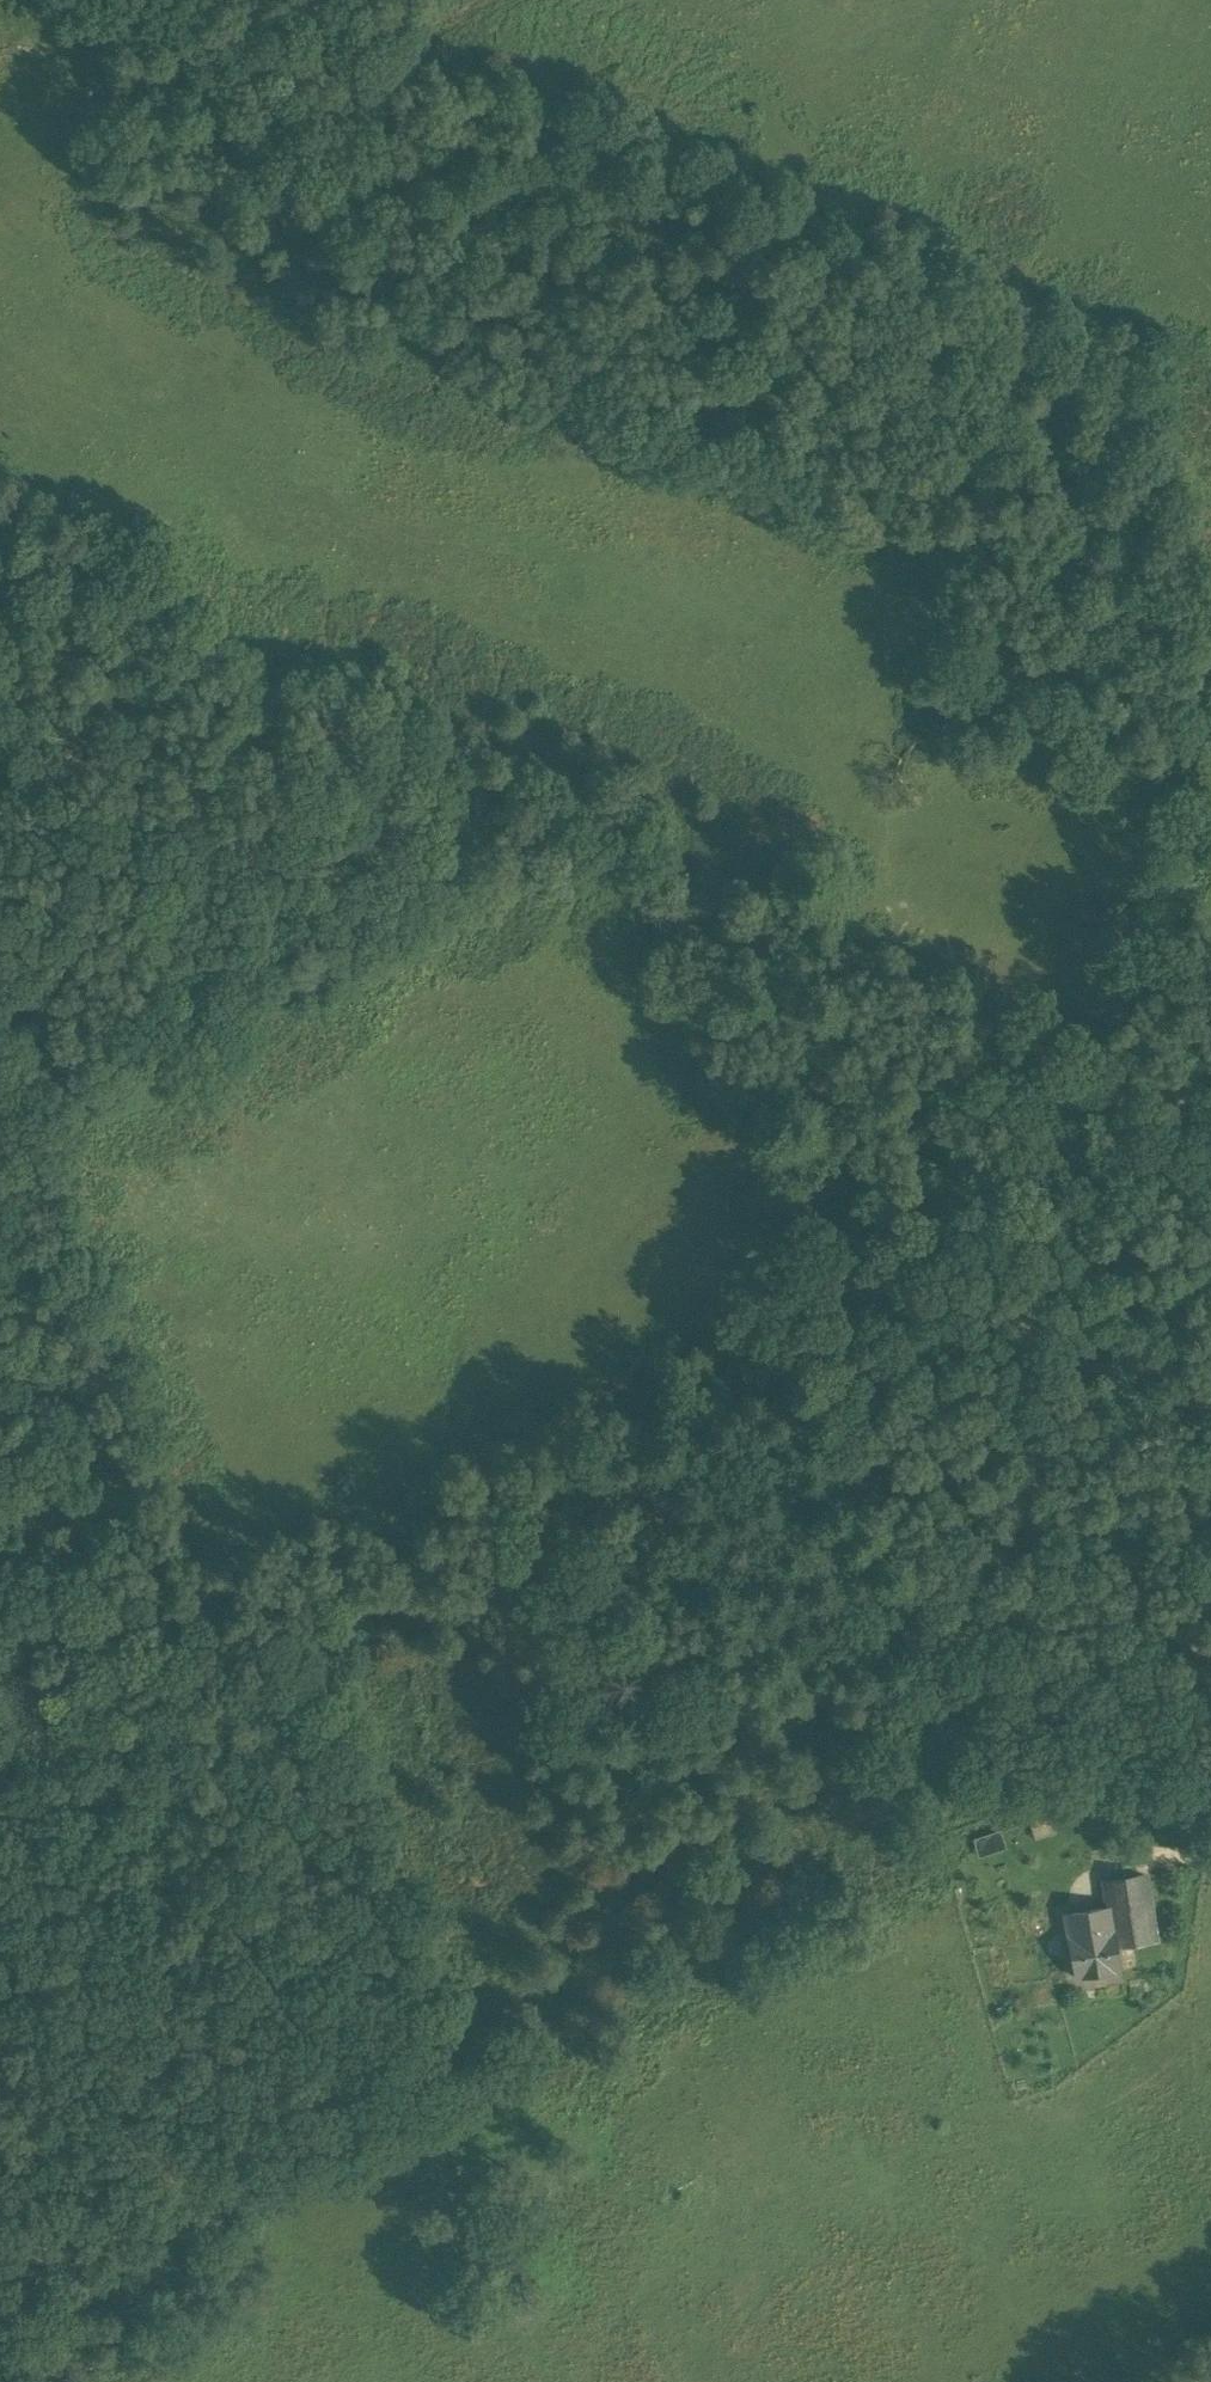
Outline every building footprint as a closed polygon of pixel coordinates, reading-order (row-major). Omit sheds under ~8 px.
[(980,1854),(1007,1846),(1001,1827),(974,1836),(980,1854)] [(1109,1907),(1065,1914),(1069,1936),(1067,1936),(1075,1977),(1120,1970),(1115,1945),(1155,1938),(1145,1875),(1104,1881),(1109,1907)]
